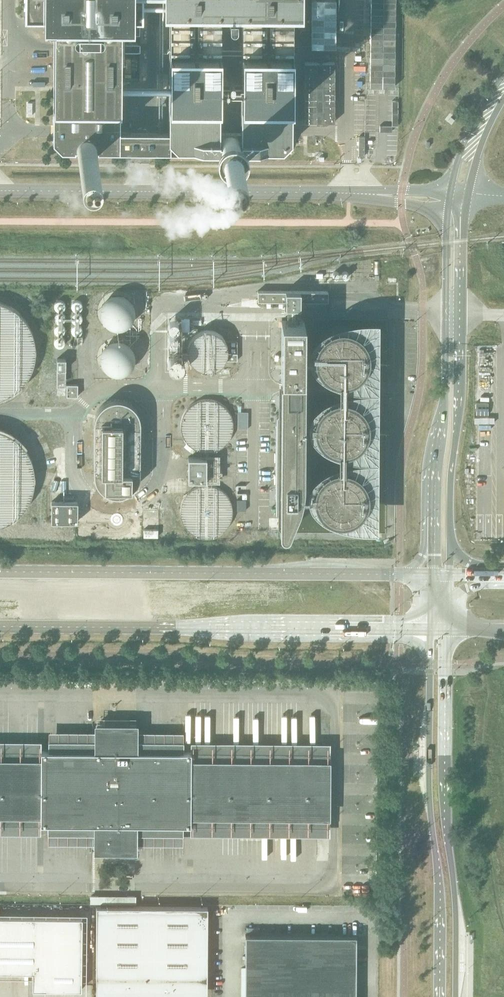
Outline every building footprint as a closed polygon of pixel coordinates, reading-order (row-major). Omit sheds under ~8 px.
[(170,148),(170,129),(119,128),(120,78),(120,33),(135,33),(139,33),(139,17),(140,14),(142,14),(142,0),(24,0),(24,13),(54,14),(53,123),(53,139),(61,148),(75,148),(75,146),(77,146),(77,148),(78,149),(79,150),(80,151),(82,152),(83,152),(85,153),(86,153),(87,153),(89,152),(91,152),(92,151),(93,150),(94,149),(94,148),(95,146),(97,146),(97,148),(170,148)] [(162,7),(169,7),(169,47),(169,51),(170,129),(170,148),(219,149),(219,147),(221,147),(221,149),(222,150),(223,151),(224,152),(226,153),(227,153),(228,154),(230,154),(231,154),(232,153),(233,153),(235,152),(236,151),(237,150),(238,149),(239,148),(241,148),(241,149),(282,150),(292,140),(292,125),(291,125),(292,51),(292,2),(300,2),(300,0),(162,0),(162,7)] [(310,47),(334,47),(334,0),(310,0),(310,47)] [(304,121),(334,121),(334,61),(304,61),(304,121)] [(328,298),(328,292),(328,291),(258,290),(258,296),(258,300),(285,300),(285,306),(300,306),(300,301),(328,301),(328,298)] [(130,296),(129,295),(128,294),(126,294),(125,293),(123,292),(121,292),(120,292),(118,292),(116,292),(115,292),(113,292),(111,293),(110,293),(108,294),(107,295),(105,296),(104,297),(103,298),(102,300),(101,301),(100,302),(100,304),(99,305),(99,307),(98,308),(98,310),(98,312),(98,313),(98,315),(99,316),(99,318),(100,319),(100,320),(101,321),(101,322),(102,323),(103,324),(104,325),(105,326),(106,327),(108,328),(111,329),(113,330),(115,330),(117,331),(118,331),(120,330),(122,330),(124,329),(125,329),(127,328),(129,327),(130,326),(131,326),(132,324),(134,322),(135,320),(136,318),(136,317),(137,316),(137,314),(137,313),(137,311),(137,310),(137,309),(137,308),(137,307),(136,305),(136,304),(135,303),(135,302),(134,301),(134,300),(133,298),(131,297),(130,296)] [(65,303),(64,302),(63,301),(62,300),(61,300),(60,300),(59,300),(58,300),(57,300),(56,301),(55,302),(54,303),(54,304),(54,305),(54,306),(54,307),(55,307),(55,308),(56,309),(57,310),(58,310),(59,311),(60,311),(61,310),(63,310),(64,309),(64,308),(65,307),(65,306),(65,305),(65,303)] [(73,301),(72,302),(72,303),(71,304),(71,305),(71,306),(72,307),(72,308),(73,309),(73,310),(74,310),(75,310),(76,311),(77,311),(79,310),(80,310),(81,309),(81,308),(82,308),(82,307),(82,306),(82,305),(82,304),(82,303),(82,302),(81,301),(80,301),(79,300),(78,300),(77,300),(76,300),(75,300),(74,300),(74,301),(73,301)] [(35,346),(35,344),(35,341),(34,339),(33,336),(32,333),(31,331),(30,328),(29,326),(28,324),(26,322),(25,320),(22,317),(20,314),(18,313),(16,311),(14,310),(12,308),(9,307),(7,306),(5,305),(3,304),(0,303),(0,399),(1,399),(3,398),(5,397),(7,396),(8,396),(12,394),(14,392),(16,391),(18,389),(20,387),(22,386),(23,384),(25,381),(27,379),(28,377),(29,375),(31,373),(32,370),(32,368),(33,366),(34,363),(34,361),(35,358),(35,356),(35,353),(35,351),(35,349),(35,346)] [(61,312),(60,311),(59,311),(58,312),(57,312),(56,313),(55,314),(54,315),(54,316),(54,317),(54,318),(54,319),(55,320),(55,321),(56,321),(57,322),(58,322),(59,322),(61,322),(62,322),(63,321),(64,321),(64,320),(65,319),(65,318),(65,317),(65,316),(65,315),(64,314),(64,313),(63,313),(62,312),(61,312)] [(74,313),(73,313),(72,314),(72,315),(72,316),(71,316),(71,317),(71,318),(71,319),(72,320),(73,321),(74,322),(75,322),(75,323),(76,323),(77,323),(78,323),(79,322),(80,322),(80,321),(81,321),(81,320),(82,320),(82,319),(82,318),(82,317),(82,316),(82,315),(81,314),(81,313),(80,313),(79,312),(78,312),(76,312),(75,312),(74,313)] [(345,322),(338,325),(334,326),(329,328),(324,332),(321,335),(317,339),(315,342),(314,348),(313,358),(313,361),(316,366),(319,370),(323,374),(328,378),(333,381),(340,383),(351,386),(360,388),(369,389),(359,389),(349,391),(341,393),(336,395),(331,397),(325,400),(319,405),(315,410),(313,415),(312,420),(312,424),(312,429),(315,435),(317,438),(320,442),(325,447),(331,450),(335,452),(340,454),(348,455),(356,457),(369,459),(352,460),(344,462),(336,464),(330,467),(325,470),(320,474),(315,480),(312,485),(312,490),(311,496),(312,500),(313,503),(316,508),(319,512),(323,516),(327,518),(335,523),(346,526),(358,528),(372,529),(381,529),(382,390),(383,318),(369,319),(355,320),(345,322)] [(304,378),(304,320),(281,320),(281,378),(304,378)] [(63,324),(62,324),(61,323),(60,323),(59,323),(58,323),(57,324),(56,324),(56,325),(55,325),(55,326),(54,327),(54,328),(54,329),(54,330),(55,331),(55,332),(56,333),(57,334),(58,334),(59,334),(60,334),(61,334),(63,333),(63,332),(64,332),(64,331),(65,330),(65,329),(65,328),(65,327),(64,326),(64,325),(63,324)] [(75,324),(74,324),(73,325),(72,326),(72,327),(71,327),(71,328),(71,329),(71,330),(71,331),(72,332),(72,333),(73,333),(74,334),(75,335),(76,335),(77,335),(78,335),(79,334),(80,333),(81,333),(81,332),(82,331),(82,330),(82,329),(82,328),(82,327),(81,326),(81,325),(80,325),(79,324),(78,324),(77,324),(76,324),(75,324)] [(365,336),(364,335),(363,334),(361,332),(360,331),(357,329),(356,329),(353,328),(351,327),(349,327),(348,326),(345,326),(343,326),(340,326),(338,327),(336,327),(333,328),(332,329),(330,330),(329,331),(326,333),(325,334),(323,336),(322,337),(320,340),(320,341),(318,344),(318,346),(318,347),(317,348),(317,350),(317,351),(317,352),(317,354),(317,356),(317,358),(317,359),(318,360),(318,362),(318,363),(319,365),(320,366),(320,367),(321,369),(322,370),(324,372),(325,374),(327,375),(328,376),(329,377),(331,377),(332,378),(334,379),(336,380),(337,380),(340,381),(342,381),(344,381),(347,381),(348,381),(350,380),(352,380),(354,379),(356,378),(358,377),(360,376),(362,375),(363,373),(364,372),(366,370),(368,368),(369,366),(369,365),(370,364),(370,362),(371,360),(371,359),(371,357),(372,356),(372,354),(372,353),(372,351),(371,350),(371,348),(371,346),(370,344),(369,342),(368,340),(367,339),(366,337),(365,336)] [(226,342),(225,340),(224,339),(223,338),(222,336),(221,335),(219,334),(217,332),(215,331),(214,331),(212,330),(210,330),(208,330),(207,330),(205,330),(204,330),(201,331),(200,331),(198,332),(197,333),(196,334),(194,335),(193,336),(192,337),(191,339),(190,340),(189,341),(189,343),(188,344),(188,345),(188,347),(187,348),(187,349),(187,351),(187,352),(188,354),(188,355),(189,357),(189,358),(189,359),(190,360),(192,362),(193,363),(194,365),(196,367),(198,367),(200,368),(202,369),(204,370),(207,370),(208,370),(211,370),(213,369),(215,368),(217,368),(219,366),(221,365),(222,364),(224,362),(225,360),(225,359),(226,358),(226,356),(227,356),(227,354),(227,353),(227,352),(227,351),(228,350),(227,349),(227,348),(227,347),(227,346),(227,345),(227,344),(226,343),(226,342)] [(56,337),(55,338),(54,339),(54,340),(54,341),(54,342),(54,343),(55,344),(55,345),(56,346),(57,346),(58,346),(60,347),(61,346),(62,346),(63,345),(64,344),(64,343),(65,343),(65,342),(65,341),(65,340),(65,339),(64,339),(64,338),(63,337),(62,336),(61,336),(60,336),(59,336),(58,336),(57,336),(56,336),(56,337)] [(120,338),(118,338),(116,338),(114,338),(111,339),(110,339),(108,340),(107,341),(105,342),(104,343),(103,344),(102,345),(101,347),(100,347),(100,349),(99,350),(99,351),(99,352),(98,354),(98,356),(98,357),(98,359),(98,360),(98,361),(99,363),(99,364),(100,366),(100,367),(101,368),(102,369),(103,370),(104,372),(105,372),(106,373),(108,375),(110,376),(113,376),(115,377),(117,377),(118,377),(121,377),(123,376),(125,375),(127,374),(129,373),(130,372),(132,371),(133,369),(134,367),(135,366),(135,365),(136,363),(136,362),(137,361),(137,360),(137,357),(137,356),(137,355),(137,354),(136,353),(136,351),(135,350),(135,349),(134,347),(133,345),(132,344),(130,342),(128,341),(126,340),(124,339),(122,338),(121,338),(120,338)] [(237,353),(237,340),(225,340),(226,342),(226,343),(227,344),(227,345),(227,346),(227,347),(227,348),(227,349),(228,350),(227,351),(227,352),(227,353),(237,353)] [(65,386),(66,358),(57,358),(57,386),(65,386)] [(304,480),(304,397),(304,390),(304,381),(280,381),(280,390),(280,408),(276,412),(275,453),(275,485),(275,508),(279,512),(279,528),(279,529),(279,530),(280,531),(280,532),(281,532),(282,533),(283,534),(284,534),(285,534),(286,533),(287,533),(288,532),(289,531),(290,529),(297,512),(298,509),(299,507),(299,506),(300,503),(301,499),(302,496),(303,491),(303,488),(303,486),(304,483),(304,480)] [(77,396),(78,384),(67,384),(67,396),(77,396)] [(351,397),(349,396),(348,396),(346,396),(344,396),(342,396),(341,396),(339,396),(337,397),(334,397),(333,398),(331,399),(329,400),(328,401),(326,402),(325,403),(324,404),(322,406),(321,407),(320,409),(319,411),(319,412),(318,413),(318,415),(317,417),(317,418),(316,420),(316,422),(316,424),(316,426),(317,428),(317,430),(318,431),(318,433),(319,435),(320,436),(321,438),(322,439),(323,441),(324,442),(325,443),(327,445),(329,446),(330,447),(332,448),(334,449),(335,449),(337,450),(338,450),(341,450),(342,451),(343,451),(347,450),(349,450),(350,450),(352,449),(354,449),(355,448),(357,447),(359,446),(361,445),(362,443),(364,442),(365,441),(366,439),(367,438),(368,436),(369,434),(369,433),(370,432),(370,430),(371,428),(371,426),(371,424),(371,422),(371,420),(371,418),(370,416),(370,414),(369,413),(369,412),(368,410),(367,408),(366,407),(365,405),(363,404),(362,403),(361,402),(359,400),(357,399),(355,398),(353,397),(351,397)] [(143,473),(143,422),(143,421),(142,419),(142,418),(142,416),(141,414),(141,413),(140,411),(139,410),(138,408),(137,407),(136,406),(135,405),(134,404),(132,403),(131,402),(129,401),(127,400),(125,400),(124,399),(121,399),(120,399),(118,399),(116,399),(115,400),(113,400),(111,401),(110,401),(108,402),(106,404),(105,405),(104,406),(103,407),(102,409),(101,409),(100,411),(99,412),(99,414),(98,415),(98,417),(98,418),(98,420),(97,421),(97,472),(97,473),(97,474),(97,476),(98,477),(98,479),(99,480),(99,481),(100,482),(100,484),(101,484),(101,485),(102,486),(104,488),(105,489),(107,490),(109,492),(110,492),(112,493),(114,494),(116,494),(117,494),(120,494),(122,494),(123,494),(126,494),(127,493),(129,492),(130,492),(132,491),(134,489),(135,488),(136,487),(137,486),(138,485),(139,484),(140,482),(141,481),(141,479),(142,478),(142,476),(142,474),(143,473)] [(208,399),(207,399),(204,399),(202,399),(200,400),(199,400),(197,401),(195,402),(194,402),(191,404),(190,405),(188,406),(187,408),(186,409),(185,411),(184,411),(183,414),(182,415),(182,417),(181,419),(181,421),(181,423),(181,424),(181,426),(181,428),(181,430),(181,432),(182,433),(182,434),(183,436),(184,438),(185,439),(186,441),(187,442),(188,444),(190,445),(191,447),(193,448),(195,449),(197,450),(199,450),(201,451),(203,451),(205,451),(207,451),(209,451),(212,451),(214,450),(216,450),(218,449),(219,448),(221,447),(223,446),(225,445),(226,443),(228,441),(229,439),(230,438),(231,436),(232,434),(232,432),(233,431),(233,429),(233,427),(233,425),(233,424),(233,422),(233,420),(232,418),(232,416),(231,415),(230,413),(229,412),(228,410),(227,409),(226,407),(225,406),(223,405),(222,404),(220,403),(219,402),(217,401),(216,400),(214,400),(212,399),(210,399),(208,399)] [(238,427),(248,427),(249,410),(239,410),(238,427)] [(32,460),(32,459),(31,457),(30,454),(29,452),(27,450),(26,448),(25,446),(23,444),(22,444),(20,441),(18,439),(16,438),(14,436),(12,435),(9,433),(7,432),(5,431),(1,430),(0,429),(0,526),(4,525),(6,524),(9,522),(12,521),(14,519),(16,518),(18,516),(20,514),(22,512),(24,510),(26,508),(27,506),(28,504),(30,501),(31,499),(32,497),(33,495),(33,492),(34,491),(34,489),(35,486),(35,483),(36,481),(36,478),(36,477),(36,474),(35,472),(35,470),(34,467),(34,465),(33,462),(32,460)] [(219,480),(219,457),(188,457),(188,480),(219,480)] [(370,489),(370,487),(369,485),(368,482),(367,480),(366,477),(364,475),(362,473),(361,472),(359,470),(357,469),(354,468),(352,467),(349,466),(347,466),(345,466),(342,466),(339,466),(337,466),(335,467),(333,468),(331,468),(330,469),(328,470),(327,471),(325,473),(323,474),(322,476),(320,478),(319,480),(318,482),(317,484),(317,485),(317,486),(317,487),(316,488),(316,490),(316,492),(316,495),(316,497),(316,498),(316,499),(317,500),(317,502),(318,503),(318,505),(319,506),(320,508),(322,510),(323,512),(325,513),(327,515),(329,516),(331,517),(332,518),(334,519),(337,520),(339,520),(342,520),(344,520),(346,520),(348,520),(351,519),(353,519),(356,517),(357,517),(358,516),(360,514),(363,513),(364,510),(366,508),(367,506),(368,504),(369,503),(369,502),(370,501),(370,500),(370,498),(370,497),(371,495),(371,494),(371,492),(370,490),(370,489)] [(188,530),(189,531),(191,532),(192,533),(195,535),(196,535),(199,536),(201,537),(202,537),(204,537),(206,537),(208,537),(211,537),(212,537),(215,536),(217,535),(218,534),(220,533),(221,532),(223,531),(224,530),(226,529),(227,527),(228,526),(229,524),(230,522),(231,520),(232,518),(232,516),(232,514),(233,512),(233,510),(233,509),(232,508),(232,506),(231,503),(231,502),(230,501),(230,499),(229,497),(228,497),(227,495),(226,494),(225,492),(224,491),(223,490),(221,489),(219,488),(217,487),(215,486),(213,485),(211,485),(210,485),(208,485),(205,485),(203,485),(201,485),(199,486),(196,487),(194,487),(193,488),(191,489),(190,490),(189,491),(188,492),(187,493),(186,494),(185,496),(184,496),(183,498),(183,499),(182,500),(181,502),(181,503),(181,505),(180,506),(180,508),(180,510),(180,512),(180,513),(180,515),(180,516),(181,517),(181,519),(182,521),(183,522),(183,524),(184,526),(185,526),(186,528),(187,529),(188,530)] [(246,493),(246,485),(236,485),(236,493),(246,493)] [(79,503),(51,502),(51,522),(79,522),(79,503)] [(319,719),(322,737),(328,736),(325,718),(319,719)] [(327,763),(328,763),(328,752),(184,751),(184,741),(136,741),(136,725),(96,724),(96,735),(92,735),(92,741),(48,740),(48,750),(0,750),(0,823),(48,824),(48,834),(91,834),(91,839),(95,839),(95,850),(135,850),(135,834),(183,834),(183,824),(328,825),(328,815),(327,815),(327,763)] [(132,996),(132,995),(146,995),(146,996),(157,996),(157,995),(171,995),(171,996),(197,996),(197,977),(198,977),(206,977),(207,977),(207,906),(96,906),(96,977),(97,977),(105,977),(106,977),(106,996),(132,996)] [(0,916),(0,971),(33,972),(33,978),(33,988),(45,988),(45,989),(46,989),(46,988),(52,988),(52,989),(55,989),(55,988),(61,988),(61,989),(64,989),(64,988),(70,989),(73,989),(79,989),(81,989),(82,917),(0,916)] [(356,935),(245,934),(245,996),(356,996),(356,995),(358,995),(356,995),(356,935)]
